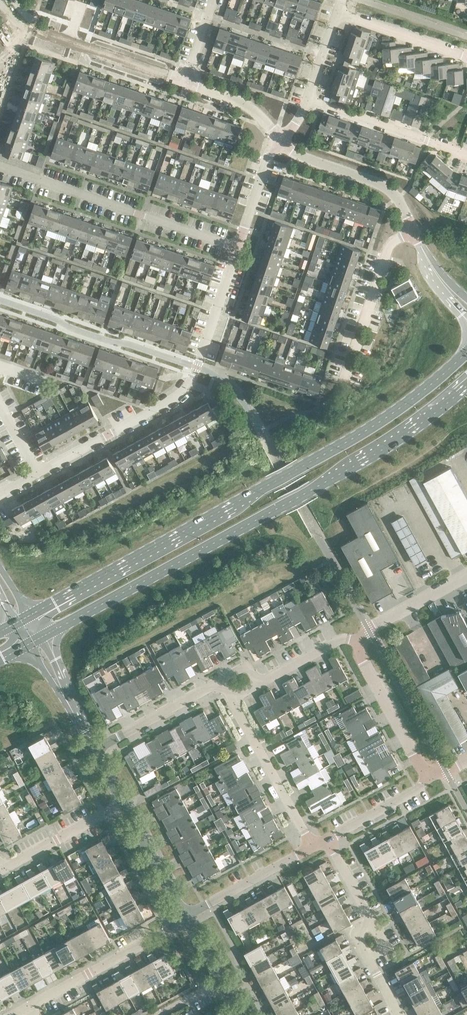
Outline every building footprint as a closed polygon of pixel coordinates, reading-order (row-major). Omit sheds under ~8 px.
[(58,0),(55,0),(54,5),(65,9),(67,3),(58,0)] [(113,11),(117,0),(105,0),(103,7),(113,11)] [(113,11),(124,14),(128,0),(117,0),(113,11)] [(138,0),(128,0),(124,14),(134,18),(140,1),(138,0)] [(274,5),(284,9),(287,0),(276,0),(274,5)] [(284,9),(294,12),(298,0),(287,0),(284,9)] [(294,12),(304,16),(310,0),(298,0),(294,12)] [(314,0),(310,0),(304,16),(315,19),(321,2),(314,0)] [(150,4),(140,1),(134,18),(144,21),(150,4)] [(160,8),(150,4),(144,21),(154,25),(160,8)] [(65,9),(54,5),(52,11),(63,15),(65,9)] [(170,11),(160,8),(154,25),(164,28),(170,11)] [(181,15),(170,11),(164,28),(175,32),(181,15)] [(191,18),(181,15),(175,32),(185,35),(191,18)] [(348,43),(365,49),(368,50),(373,38),(369,36),(370,32),(356,27),(354,33),(352,32),(348,43)] [(231,32),(220,28),(212,50),(223,53),(225,49),(231,32)] [(241,35),(231,32),(225,49),(235,52),(241,35)] [(251,39),(241,35),(235,52),(233,57),(243,60),(245,56),(251,39)] [(261,42),(251,39),(245,56),(255,59),(261,42)] [(271,46),(261,42),(255,59),(266,63),(271,46)] [(384,62),(386,62),(386,65),(400,67),(399,61),(400,61),(399,48),(396,48),(396,42),(383,42),(384,62)] [(365,49),(348,43),(344,53),(346,54),(344,60),(359,65),(365,49)] [(282,49),(271,46),(266,63),(276,66),(282,49)] [(411,47),(399,48),(400,61),(399,61),(400,67),(415,66),(416,66),(415,53),(412,53),(411,47)] [(292,53),(282,49),(276,66),(286,70),(292,53)] [(427,52),(415,53),(416,66),(415,66),(416,72),(431,72),(431,58),(428,59),(427,52)] [(303,56),(292,53),(286,70),(284,74),(295,78),(297,73),(303,56)] [(36,56),(33,66),(52,73),(55,63),(36,56)] [(443,58),(431,58),(431,72),(432,78),(447,77),(447,64),(443,64),(443,58)] [(459,63),(447,64),(447,77),(447,83),(463,82),(463,69),(459,69),(459,63)] [(339,70),(335,80),(352,86),(357,70),(343,65),(341,70),(339,70)] [(52,73),(33,66),(29,76),(48,83),(52,84),(55,74),(52,73)] [(90,75),(80,71),(73,90),(84,94),(90,75)] [(100,78),(90,75),(84,94),(93,97),(100,78)] [(48,83),(29,76),(26,86),(45,92),(48,83)] [(109,81),(100,78),(93,97),(103,100),(109,81)] [(356,87),(352,86),(335,80),(331,91),(333,91),(331,97),(346,102),(351,104),(356,87)] [(373,111),(381,114),(391,85),(375,80),(373,87),(375,88),(373,94),(378,96),(373,111)] [(119,85),(109,81),(103,100),(113,104),(119,85)] [(129,88),(119,85),(113,104),(123,107),(129,88)] [(406,90),(391,85),(381,114),(389,116),(396,95),(404,98),(406,90)] [(45,92),(26,86),(23,95),(42,102),(45,92)] [(139,91),(129,88),(123,107),(132,110),(139,91)] [(422,95),(406,90),(404,98),(411,100),(404,121),(412,124),(422,95)] [(148,95),(139,91),(132,110),(142,114),(148,95)] [(42,102),(23,95),(19,105),(38,112),(42,102)] [(158,98),(148,95),(142,114),(151,117),(158,98)] [(437,100),(422,95),(412,124),(420,127),(427,105),(435,108),(437,100)] [(168,101),(158,98),(151,117),(161,120),(168,101)] [(178,105),(168,101),(161,120),(171,124),(178,105)] [(38,112),(19,105),(16,115),(35,121),(38,112)] [(193,110),(182,106),(176,125),(186,129),(193,110)] [(202,113),(193,110),(186,129),(196,132),(202,113)] [(212,116),(202,113),(196,132),(205,135),(212,116)] [(35,121),(16,115),(13,125),(32,131),(35,121)] [(318,130),(334,135),(340,118),(329,115),(329,117),(323,115),(318,130)] [(221,120),(212,116),(205,135),(215,139),(221,120)] [(350,122),(340,118),(334,135),(350,141),(356,126),(350,124),(350,122)] [(231,123),(221,120),(215,139),(225,142),(231,123)] [(241,126),(231,123),(225,142),(235,145),(241,126)] [(32,131),(13,125),(9,134),(28,141),(32,131)] [(361,128),(356,126),(350,141),(367,146),(372,130),(362,126),(361,128)] [(383,133),(372,130),(367,146),(379,151),(383,152),(388,137),(382,135),(383,133)] [(28,141),(9,134),(6,144),(25,150),(28,141)] [(67,141),(57,137),(51,156),(61,160),(67,141)] [(394,139),(388,137),(383,152),(399,158),(405,141),(395,137),(394,139)] [(77,144),(67,141),(61,160),(71,163),(77,144)] [(416,144),(405,141),(399,158),(416,163),(421,148),(415,146),(416,144)] [(25,150),(6,144),(3,154),(22,161),(25,150)] [(87,147),(77,144),(71,163),(80,166),(87,147)] [(97,151),(87,147),(80,166),(90,170),(97,151)] [(106,154),(97,151),(90,170),(100,173),(106,154)] [(420,165),(433,176),(445,162),(436,155),(435,156),(430,153),(420,165)] [(116,157),(106,154),(100,173),(110,176),(116,157)] [(126,161),(116,157),(110,176),(119,180),(126,161)] [(135,164),(126,161),(119,180),(129,183),(135,164)] [(453,168),(445,162),(433,176),(448,189),(457,173),(452,170),(453,168)] [(145,167),(135,164),(129,183),(138,186),(145,167)] [(155,171),(145,167),(138,186),(149,190),(155,171)] [(170,176),(160,172),(153,191),(163,195),(170,176)] [(457,173),(448,189),(466,195),(466,193),(466,175),(462,173),(461,175),(457,173)] [(180,179),(170,176),(163,195),(173,198),(180,179)] [(294,180),(284,176),(277,194),(287,198),(294,180)] [(189,182),(180,179),(173,198),(183,201),(189,182)] [(303,183),(294,180),(287,198),(297,201),(303,183)] [(0,182),(0,193),(9,196),(13,186),(0,182)] [(199,186),(189,182),(183,201),(192,205),(199,186)] [(313,186),(303,183),(297,201),(307,204),(313,186)] [(209,189),(199,186),(192,205),(202,208),(209,189)] [(323,190),(313,186),(307,204),(316,208),(323,190)] [(218,192),(209,189),(202,208),(212,211),(218,192)] [(332,193),(323,190),(316,208),(326,211),(332,193)] [(228,196),(218,192),(212,211),(221,215),(228,196)] [(0,193),(0,204),(6,206),(9,196),(0,193)] [(342,196),(332,193),(326,211),(336,214),(342,196)] [(238,199),(228,196),(221,215),(232,218),(238,199)] [(352,199),(342,196),(336,214),(345,217),(352,199)] [(361,203),(352,199),(345,217),(355,221),(361,203)] [(371,206),(361,203),(355,221),(365,224),(371,206)] [(45,207),(35,204),(28,223),(38,226),(45,207)] [(381,209),(371,206),(365,224),(375,227),(381,209)] [(54,210),(45,207),(38,226),(48,229),(54,210)] [(64,214),(54,210),(48,229),(58,233),(64,214)] [(270,216),(280,219),(282,213),(272,210),(270,216)] [(74,217),(64,214),(58,233),(67,236),(74,217)] [(84,220),(74,217),(67,236),(77,239),(84,220)] [(93,224),(84,220),(77,239),(87,243),(93,224)] [(293,227),(275,221),(272,231),(290,237),(293,227)] [(103,227),(93,224),(87,243),(96,246),(103,227)] [(113,230),(103,227),(96,246),(106,249),(113,230)] [(122,234),(113,230),(106,249),(116,253),(122,234)] [(290,237),(272,231),(268,241),(287,247),(290,237)] [(309,233),(306,243),(312,245),(316,235),(309,233)] [(132,237),(122,234),(116,253),(126,256),(132,237)] [(319,236),(316,246),(322,248),(325,238),(319,236)] [(147,242),(137,239),(131,258),(141,261),(147,242)] [(287,247),(268,241),(265,250),(283,256),(287,247)] [(157,245),(147,242),(141,261),(150,264),(157,245)] [(360,250),(342,244),(339,254),(357,260),(360,250)] [(167,249),(157,245),(150,264),(160,268),(167,249)] [(315,250),(313,256),(318,258),(320,252),(322,248),(316,246),(315,250)] [(176,252),(167,249),(160,268),(170,271),(176,252)] [(283,256),(265,250),(262,260),(280,266),(283,256)] [(186,255),(176,252),(170,271),(179,274),(186,255)] [(357,260),(339,254),(335,264),(354,270),(357,260)] [(195,259),(186,255),(179,274),(189,278),(195,259)] [(205,262),(195,259),(189,278),(199,281),(205,262)] [(280,266),(262,260),(259,270),(277,276),(280,266)] [(215,265),(205,262),(199,281),(209,284),(215,265)] [(354,270),(335,264),(332,273),(350,279),(354,270)] [(22,273),(12,270),(6,289),(16,292),(22,273)] [(277,276),(259,270),(255,279),(273,285),(277,276)] [(32,277),(22,273),(16,292),(25,296),(32,277)] [(350,279),(332,273),(329,283),(347,289),(350,279)] [(41,280),(32,277),(25,296),(35,299),(41,280)] [(409,278),(391,288),(401,305),(419,296),(409,278)] [(273,285),(255,279),(252,289),(270,295),(273,285)] [(51,283),(41,280),(35,299),(45,302),(51,283)] [(61,287),(51,283),(45,302),(55,306),(61,287)] [(347,289),(329,283),(326,292),(344,299),(347,289)] [(71,290),(61,287),(55,306),(64,309),(71,290)] [(270,295),(252,289),(249,299),(267,305),(270,295)] [(80,293),(71,290),(64,309),(74,312),(80,293)] [(344,299),(326,292),(322,302),(340,308),(344,299)] [(90,296),(80,293),(74,312),(84,315),(90,296)] [(100,300),(90,296),(84,315),(93,319),(100,300)] [(267,305),(249,299),(245,308),(264,314),(267,305)] [(110,303),(100,300),(93,319),(103,322),(110,303)] [(340,308),(322,302),(319,312),(337,318),(340,308)] [(125,308),(114,305),(108,324),(118,327),(125,308)] [(134,312),(125,308),(118,327),(128,331),(134,312)] [(264,314),(245,308),(242,318),(260,324),(264,314)] [(144,315),(134,312),(128,331),(137,334),(144,315)] [(337,318),(319,312),(316,321),(334,328),(337,318)] [(154,318),(144,315),(137,334),(147,337),(154,318)] [(17,320),(7,317),(1,336),(10,339),(17,320)] [(163,321),(154,318),(147,337),(157,340),(163,321)] [(27,323),(17,320),(10,339),(20,342),(27,323)] [(173,325),(163,321),(157,340),(166,344),(173,325)] [(334,328),(316,321),(312,331),(330,337),(334,328)] [(36,327),(27,323),(20,342),(30,346),(36,327)] [(183,328),(173,325),(166,344),(176,347),(183,328)] [(46,330),(36,327),(30,346),(40,349),(46,330)] [(193,331),(183,328),(176,347),(186,350),(193,331)] [(56,333),(46,330),(40,349),(49,352),(56,333)] [(330,337),(312,331),(309,341),(327,347),(330,337)] [(65,337),(56,333),(49,352),(59,356),(65,337)] [(75,340),(65,337),(59,356),(69,359),(75,340)] [(85,343),(75,340),(69,359),(78,362),(85,343)] [(95,347),(85,343),(78,362),(88,366),(95,347)] [(236,348),(226,344),(220,362),(230,366),(236,348)] [(110,352),(100,348),(93,367),(103,371),(110,352)] [(246,351),(236,348),(230,366),(240,369),(246,351)] [(256,354),(246,351),(240,369),(249,372),(256,354)] [(119,355),(110,352),(103,371),(113,374),(119,355)] [(265,357),(256,354),(249,372),(259,375),(265,357)] [(129,358),(119,355),(113,374),(123,377),(129,358)] [(277,356),(275,361),(269,379),(278,382),(285,364),(286,359),(277,356)] [(275,361),(265,357),(259,375),(269,379),(275,361)] [(139,362),(129,358),(123,377),(132,381),(139,362)] [(148,365),(139,362),(132,381),(142,384),(148,365)] [(296,363),(294,367),(288,385),(298,389),(304,371),(306,366),(296,363)] [(294,367),(285,364),(278,382),(288,385),(294,367)] [(159,369),(148,365),(142,384),(152,387),(159,369)] [(314,374),(304,371),(298,389),(307,392),(314,374)] [(324,377),(314,374),(307,392),(317,395),(324,377)] [(165,381),(158,379),(154,391),(161,393),(165,381)] [(104,404),(98,393),(91,397),(97,408),(104,404)] [(98,419),(89,402),(79,407),(89,425),(98,419)] [(208,402),(197,408),(206,423),(217,417),(208,402)] [(89,425),(79,407),(70,412),(80,429),(89,425)] [(206,423),(197,408),(187,413),(195,429),(206,423)] [(80,429),(70,412),(61,417),(71,434),(80,429)] [(195,429),(187,413),(176,419),(185,435),(195,429)] [(71,434),(61,417),(52,422),(62,439),(71,434)] [(185,435),(176,419),(166,425),(174,441),(185,435)] [(62,439),(52,422),(43,427),(53,444),(62,439)] [(174,441),(166,425),(155,431),(164,446),(174,441)] [(53,444),(43,427),(34,432),(44,449),(53,444)] [(164,446),(155,431),(145,436),(153,452),(164,446)] [(153,452),(145,436),(134,442),(143,458),(153,452)] [(143,458),(134,442),(124,448),(132,464),(143,458)] [(132,464),(124,448),(113,454),(121,470),(132,464)] [(116,472),(107,457),(97,463),(105,478),(116,472)] [(105,478),(97,463),(86,469),(95,484),(105,478)] [(423,482),(462,553),(466,550),(466,496),(451,467),(423,482)] [(95,484),(86,469),(76,474),(84,490),(95,484)] [(84,490),(76,474),(65,480),(74,496),(84,490)] [(461,553),(418,474),(409,479),(452,558),(461,553)] [(74,496),(65,480),(54,486),(63,502),(74,496)] [(65,506),(63,502),(54,486),(44,492),(53,507),(55,512),(65,506)] [(53,507),(44,492),(33,497),(42,513),(53,507)] [(45,518),(42,513),(33,497),(23,503),(32,519),(34,524),(45,518)] [(399,559),(367,502),(346,513),(358,535),(341,545),(372,602),(393,590),(381,569),(399,559)] [(32,519),(23,503),(12,509),(21,525),(32,519)] [(417,541),(413,532),(401,538),(406,547),(417,541)] [(322,591),(310,597),(318,611),(324,608),(329,618),(335,614),(322,591)] [(318,611),(310,597),(298,603),(311,627),(317,624),(312,615),(318,611)] [(311,627),(298,603),(287,610),(295,624),(301,621),(306,630),(311,627)] [(295,624),(287,610),(275,616),(288,640),(294,637),(289,627),(295,624)] [(264,622),(271,637),(277,633),(283,643),(288,640),(275,616),(272,611),(261,617),(264,622)] [(460,650),(465,659),(466,658),(466,624),(460,611),(441,615),(441,616),(446,624),(451,633),(455,641),(460,650)] [(446,624),(441,616),(428,623),(433,631),(446,624)] [(271,637),(264,622),(252,629),(265,652),(271,649),(266,640),(271,637)] [(451,633),(446,624),(433,631),(437,640),(451,633)] [(238,639),(230,625),(218,631),(231,655),(237,652),(232,642),(238,639)] [(265,652),(252,629),(240,635),(248,650),(254,646),(259,656),(265,652)] [(231,655),(218,631),(206,637),(214,652),(220,649),(225,658),(231,655)] [(455,641),(451,633),(437,640),(442,649),(455,641)] [(412,643),(407,634),(393,641),(398,650),(412,643)] [(214,652),(206,637),(195,644),(208,667),(214,664),(208,655),(214,652)] [(460,650),(455,641),(442,649),(447,657),(460,650)] [(416,652),(412,643),(398,650),(403,659),(416,652)] [(208,667),(195,644),(183,650),(191,664),(197,661),(202,671),(208,667)] [(191,664),(183,650),(172,656),(185,680),(190,677),(185,668),(191,664)] [(465,659),(460,650),(447,657),(452,666),(465,659)] [(157,658),(160,663),(168,677),(174,674),(179,683),(185,680),(172,656),(169,651),(157,658)] [(421,661),(416,652),(403,659),(408,668),(421,661)] [(334,667),(328,670),(336,685),(348,678),(335,655),(329,658),(334,667)] [(426,669),(421,661),(408,668),(413,677),(426,669)] [(317,664),(311,667),(324,691),(336,685),(328,670),(322,674),(317,664)] [(156,665),(145,671),(157,695),(163,692),(158,683),(164,679),(156,665)] [(324,691),(311,667),(306,670),(311,680),(305,683),(313,697),(324,691)] [(458,673),(466,690),(466,668),(458,673)] [(431,678),(426,669),(413,677),(418,685),(431,678)] [(431,678),(418,685),(427,702),(451,747),(466,738),(466,732),(445,692),(457,685),(448,669),(431,678)] [(157,695),(145,671),(133,678),(141,692),(147,689),(152,698),(157,695)] [(93,673),(83,679),(86,684),(96,679),(93,673)] [(294,677),(288,680),(301,704),(313,697),(305,683),(299,686),(294,677)] [(141,692),(133,678),(121,684),(134,708),(140,705),(135,695),(141,692)] [(301,704),(288,680),(282,683),(287,692),(282,696),(289,710),(301,704)] [(134,708),(121,684),(110,690),(118,705),(124,701),(129,711),(134,708)] [(95,691),(98,697),(111,721),(117,717),(112,708),(118,705),(110,690),(107,685),(95,691)] [(362,694),(359,689),(344,697),(347,702),(362,694)] [(271,690),(265,693),(278,716),(289,710),(282,696),(276,699),(271,690)] [(278,716),(265,693),(259,696),(264,705),(254,711),(262,725),(278,716)] [(339,714),(345,726),(369,713),(366,707),(357,712),(353,706),(339,714)] [(204,711),(198,714),(211,738),(227,729),(219,715),(209,720),(204,711)] [(372,718),(369,713),(345,726),(352,737),(366,729),(363,723),(372,718)] [(211,738),(198,714),(192,717),(197,727),(192,730),(199,744),(211,738)] [(181,724),(175,727),(188,751),(199,744),(192,730),(186,733),(181,724)] [(188,751),(175,727),(169,730),(174,739),(168,743),(176,757),(188,751)] [(369,735),(366,729),(352,737),(358,749),(382,736),(379,730),(369,735)] [(29,744),(35,755),(51,746),(50,745),(47,738),(53,735),(51,730),(44,734),(45,735),(29,744)] [(280,732),(269,738),(272,744),(283,738),(280,732)] [(280,754),(283,760),(307,747),(301,735),(286,743),(290,749),(280,754)] [(157,736),(152,740),(165,763),(176,757),(168,743),(163,746),(157,736)] [(385,742),(382,736),(358,749),(364,760),(379,753),(376,747),(385,742)] [(165,763),(152,740),(146,743),(151,752),(145,755),(153,770),(165,763)] [(57,741),(50,745),(51,746),(35,755),(41,766),(57,757),(56,756),(53,749),(59,745),(57,741)] [(237,747),(234,742),(223,748),(226,753),(237,747)] [(313,758),(307,747),(283,760),(286,765),(296,760),(299,766),(313,758)] [(129,753),(125,756),(131,768),(136,766),(141,776),(153,770),(145,755),(139,758),(134,749),(128,752),(129,753)] [(63,752),(56,756),(57,757),(41,766),(47,777),(63,768),(62,767),(59,760),(65,756),(63,752)] [(382,758),(379,753),(364,760),(371,772),(394,759),(391,753),(382,758)] [(214,767),(221,779),(235,771),(232,765),(241,760),(238,754),(214,767)] [(320,770),(313,758),(299,766),(302,772),(293,777),(296,783),(320,770)] [(398,765),(394,759),(371,772),(377,784),(392,776),(388,770),(398,765)] [(69,763),(62,767),(63,768),(47,777),(53,788),(69,779),(68,778),(65,771),(72,768),(69,763)] [(324,768),(320,770),(296,783),(299,788),(309,783),(312,789),(326,781),(330,779),(324,768)] [(21,777),(18,771),(13,773),(17,780),(21,777)] [(238,777),(235,771),(221,779),(227,790),(251,777),(248,772),(238,777)] [(75,774),(68,778),(69,779),(53,788),(59,799),(75,790),(74,789),(71,782),(77,779),(75,774)] [(25,784),(21,777),(17,780),(20,786),(25,784)] [(254,783),(251,777),(227,790),(233,802),(248,794),(244,788),(254,783)] [(155,784),(155,785),(158,791),(163,788),(159,780),(155,783),(155,784)] [(332,793),(326,781),(312,789),(315,795),(306,800),(309,806),(332,793)] [(32,791),(40,787),(37,783),(30,787),(32,791)] [(81,785),(74,789),(75,790),(59,799),(66,811),(82,802),(77,793),(83,790),(81,785)] [(155,785),(144,791),(147,797),(158,791),(155,785)] [(165,802),(168,808),(182,800),(176,788),(152,801),(155,807),(165,802)] [(332,793),(309,806),(312,812),(321,806),(325,813),(343,803),(336,791),(332,793)] [(251,800),(248,794),(233,802),(240,813),(263,801),(260,795),(251,800)] [(42,808),(48,805),(45,800),(39,803),(42,808)] [(189,811),(182,800),(168,808),(171,813),(162,819),(165,824),(189,811)] [(4,801),(0,803),(0,818),(10,812),(4,801)] [(267,806),(263,801),(240,813),(246,825),(260,817),(257,811),(267,806)] [(45,814),(51,811),(48,805),(42,809),(45,814)] [(456,818),(449,805),(429,815),(437,828),(456,818)] [(10,812),(0,818),(0,832),(16,824),(21,821),(15,810),(10,812)] [(195,823),(189,811),(165,824),(168,830),(177,825),(181,831),(195,823)] [(264,823),(260,817),(246,825),(252,837),(276,824),(273,818),(264,823)] [(414,827),(421,823),(419,818),(411,822),(414,827)] [(463,831),(456,818),(437,828),(444,841),(463,831)] [(201,834),(195,823),(181,831),(184,837),(174,842),(178,847),(201,834)] [(22,835),(16,824),(0,832),(6,843),(22,835)] [(279,829),(276,824),(252,837),(259,848),(273,841),(270,835),(279,829)] [(393,826),(397,833),(398,832),(408,850),(420,843),(410,826),(401,830),(398,824),(393,826)] [(382,832),(386,839),(387,838),(397,856),(408,850),(398,832),(397,833),(390,837),(387,830),(382,832)] [(463,831),(444,841),(451,854),(466,845),(466,838),(463,831)] [(102,840),(86,848),(92,859),(108,851),(108,849),(104,843),(111,839),(108,834),(101,838),(102,840)] [(208,846),(201,834),(178,847),(181,853),(190,848),(193,854),(208,846)] [(371,838),(375,845),(376,844),(385,862),(397,856),(387,838),(386,839),(379,843),(376,836),(371,838)] [(243,842),(238,844),(234,846),(237,852),(241,850),(240,849),(246,846),(243,842)] [(365,842),(361,844),(360,844),(364,851),(365,850),(374,868),(385,862),(376,844),(375,845),(368,849),(365,842)] [(451,854),(458,867),(466,862),(466,845),(451,854)] [(114,846),(108,849),(108,851),(92,859),(98,871),(114,862),(114,860),(110,854),(117,850),(114,846)] [(214,858),(208,846),(193,854),(197,860),(187,865),(190,871),(214,858)] [(49,858),(52,865),(53,864),(62,880),(74,873),(65,858),(57,862),(53,856),(49,858)] [(120,857),(114,860),(114,862),(98,871),(104,882),(120,873),(120,872),(116,865),(123,861),(120,857)] [(220,869),(214,858),(190,871),(193,876),(203,871),(206,877),(220,869)] [(75,869),(81,866),(78,860),(72,863),(75,869)] [(441,860),(434,864),(437,870),(444,866),(441,860)] [(326,861),(323,863),(319,865),(320,866),(304,875),(311,886),(326,877),(326,876),(322,869),(329,865),(326,861)] [(38,864),(41,871),(42,870),(51,886),(62,880),(53,864),(52,865),(46,868),(42,862),(38,864)] [(458,867),(465,880),(466,879),(466,862),(458,867)] [(27,870),(30,877),(31,876),(40,892),(51,886),(42,870),(41,871),(35,874),(31,868),(27,870)] [(126,868),(120,872),(120,873),(104,882),(111,893),(126,884),(126,883),(122,876),(129,872),(126,868)] [(332,872),(326,876),(326,877),(311,886),(317,897),(332,888),(332,887),(328,880),(335,877),(332,872)] [(15,876),(19,883),(20,882),(29,898),(40,892),(31,876),(30,877),(24,880),(20,874),(15,876)] [(81,880),(84,886),(89,883),(87,877),(81,880)] [(411,889),(405,877),(387,887),(393,898),(411,889)] [(455,885),(451,878),(443,882),(447,890),(455,885)] [(132,879),(126,883),(126,884),(111,893),(117,904),(132,895),(132,894),(128,887),(135,883),(132,879)] [(4,882),(8,889),(9,888),(18,904),(29,898),(20,882),(19,883),(12,887),(9,880),(4,882)] [(442,887),(438,880),(434,883),(437,889),(442,887)] [(338,883),(332,887),(332,888),(317,897),(323,908),(338,899),(338,898),(334,891),(341,888),(338,883)] [(267,886),(271,893),(273,892),(281,908),(293,902),(284,886),(276,891),(272,884),(267,886)] [(445,893),(442,887),(437,889),(441,895),(445,893)] [(7,910),(18,904),(9,888),(8,889),(1,893),(0,890),(0,898),(7,910)] [(417,900),(411,889),(393,898),(400,910),(417,900)] [(138,890),(132,894),(132,895),(117,904),(123,915),(138,906),(138,905),(134,898),(141,895),(138,890)] [(256,892),(260,899),(262,898),(270,914),(281,908),(273,892),(271,893),(265,897),(261,890),(256,892)] [(344,894),(338,898),(338,899),(323,908),(329,919),(344,910),(344,909),(340,903),(347,899),(344,894)] [(86,896),(80,900),(82,904),(89,901),(86,896)] [(245,898),(249,905),(251,904),(259,920),(270,914),(262,898),(260,899),(254,903),(250,896),(245,898)] [(423,911),(417,900),(400,910),(406,921),(423,911)] [(144,901),(138,905),(138,906),(123,915),(129,927),(145,918),(140,909),(147,906),(144,901)] [(234,904),(238,911),(240,911),(248,926),(259,920),(251,904),(249,905),(243,909),(239,902),(234,904)] [(454,909),(450,902),(446,905),(449,911),(454,909)] [(350,906),(344,909),(344,910),(329,919),(335,931),(351,922),(346,914),(353,910),(350,906)] [(228,908),(225,910),(223,910),(227,917),(229,917),(237,932),(248,926),(240,911),(238,911),(231,915),(228,908)] [(458,915),(454,909),(449,911),(453,917),(458,915)] [(429,922),(423,911),(406,921),(412,932),(429,922)] [(110,940),(101,922),(90,928),(99,946),(110,940)] [(435,934),(429,922),(412,932),(418,943),(435,934)] [(318,925),(311,929),(317,940),(323,936),(321,932),(318,925)] [(99,946),(90,928),(78,934),(88,952),(99,946)] [(88,952),(78,934),(67,940),(77,958),(88,952)] [(345,939),(342,934),(336,938),(336,939),(321,948),(327,959),(342,950),(342,949),(338,942),(345,939)] [(77,958),(67,940),(56,946),(66,964),(77,958)] [(267,955),(261,944),(245,953),(251,964),(267,955)] [(348,945),(342,949),(342,950),(327,959),(333,970),(348,961),(348,960),(344,953),(351,950),(348,945)] [(66,964),(56,946),(45,952),(54,970),(66,964)] [(54,970),(45,952),(34,958),(43,976),(54,970)] [(148,955),(151,961),(153,961),(162,978),(174,972),(165,954),(156,959),(152,952),(148,955)] [(273,966),(267,955),(251,964),(257,975),(273,966)] [(354,956),(348,960),(348,961),(333,970),(339,981),(355,972),(354,971),(350,964),(357,961),(354,956)] [(43,976),(34,958),(23,964),(32,982),(43,976)] [(137,961),(140,968),(142,967),(151,984),(162,978),(153,961),(151,961),(145,965),(141,958),(137,961)] [(447,967),(443,960),(439,963),(442,969),(447,967)] [(419,973),(413,961),(396,971),(402,982),(419,973)] [(32,982),(23,964),(11,971),(21,988),(32,982)] [(126,967),(129,973),(131,973),(140,990),(151,984),(142,967),(140,968),(134,971),(130,964),(126,967)] [(279,978),(273,966),(257,975),(263,986),(279,978)] [(361,967),(354,971),(355,972),(339,981),(345,992),(361,983),(360,982),(356,975),(363,972),(361,967)] [(115,973),(118,980),(120,979),(129,996),(140,990),(131,973),(129,973),(123,977),(119,970),(115,973)] [(21,988),(11,971),(0,977),(10,994),(21,988)] [(425,984),(419,973),(402,982),(408,993),(425,984)] [(104,979),(107,986),(109,985),(118,1002),(129,996),(120,979),(118,980),(112,983),(108,976),(104,979)] [(290,979),(293,984),(298,981),(295,976),(290,979)] [(0,977),(0,999),(10,994),(0,977)] [(285,989),(279,978),(263,986),(269,997),(285,989)] [(367,978),(360,982),(361,983),(345,992),(351,1003),(367,994),(366,993),(362,986),(369,983),(367,978)] [(430,981),(425,984),(408,993),(414,1005),(432,995),(436,993),(430,981)] [(97,982),(93,985),(96,992),(97,991),(107,1008),(118,1002),(109,985),(107,986),(101,989),(97,982)] [(291,1000),(285,989),(269,997),(276,1008),(291,1000)] [(373,989),(366,993),(367,994),(351,1003),(357,1014),(373,1006),(369,998),(375,994),(373,989)] [(332,998),(329,991),(324,994),(327,1001),(332,998)] [(432,995),(414,1005),(420,1014),(422,1014),(438,1006),(432,995)] [(291,1000),(276,1008),(279,1014),(290,1014),(297,1011),(291,1000)] [(438,1006),(422,1014),(443,1014),(438,1006)]
